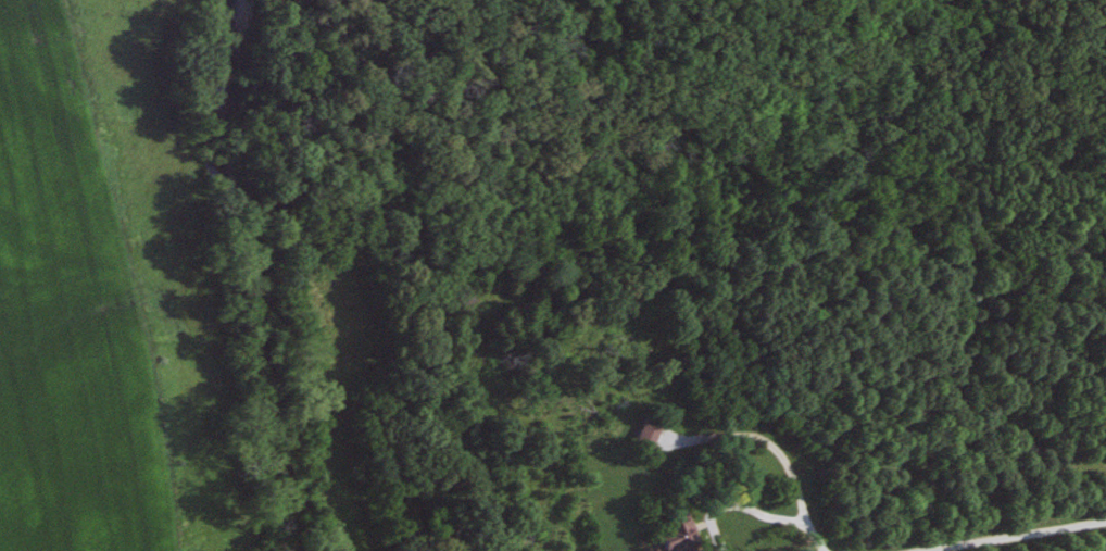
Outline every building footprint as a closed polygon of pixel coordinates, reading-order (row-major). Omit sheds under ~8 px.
[(647,451),(659,421),(641,414),(628,443),(647,451)] [(679,514),(643,530),(652,550),(685,550),(693,547),(679,514)]
